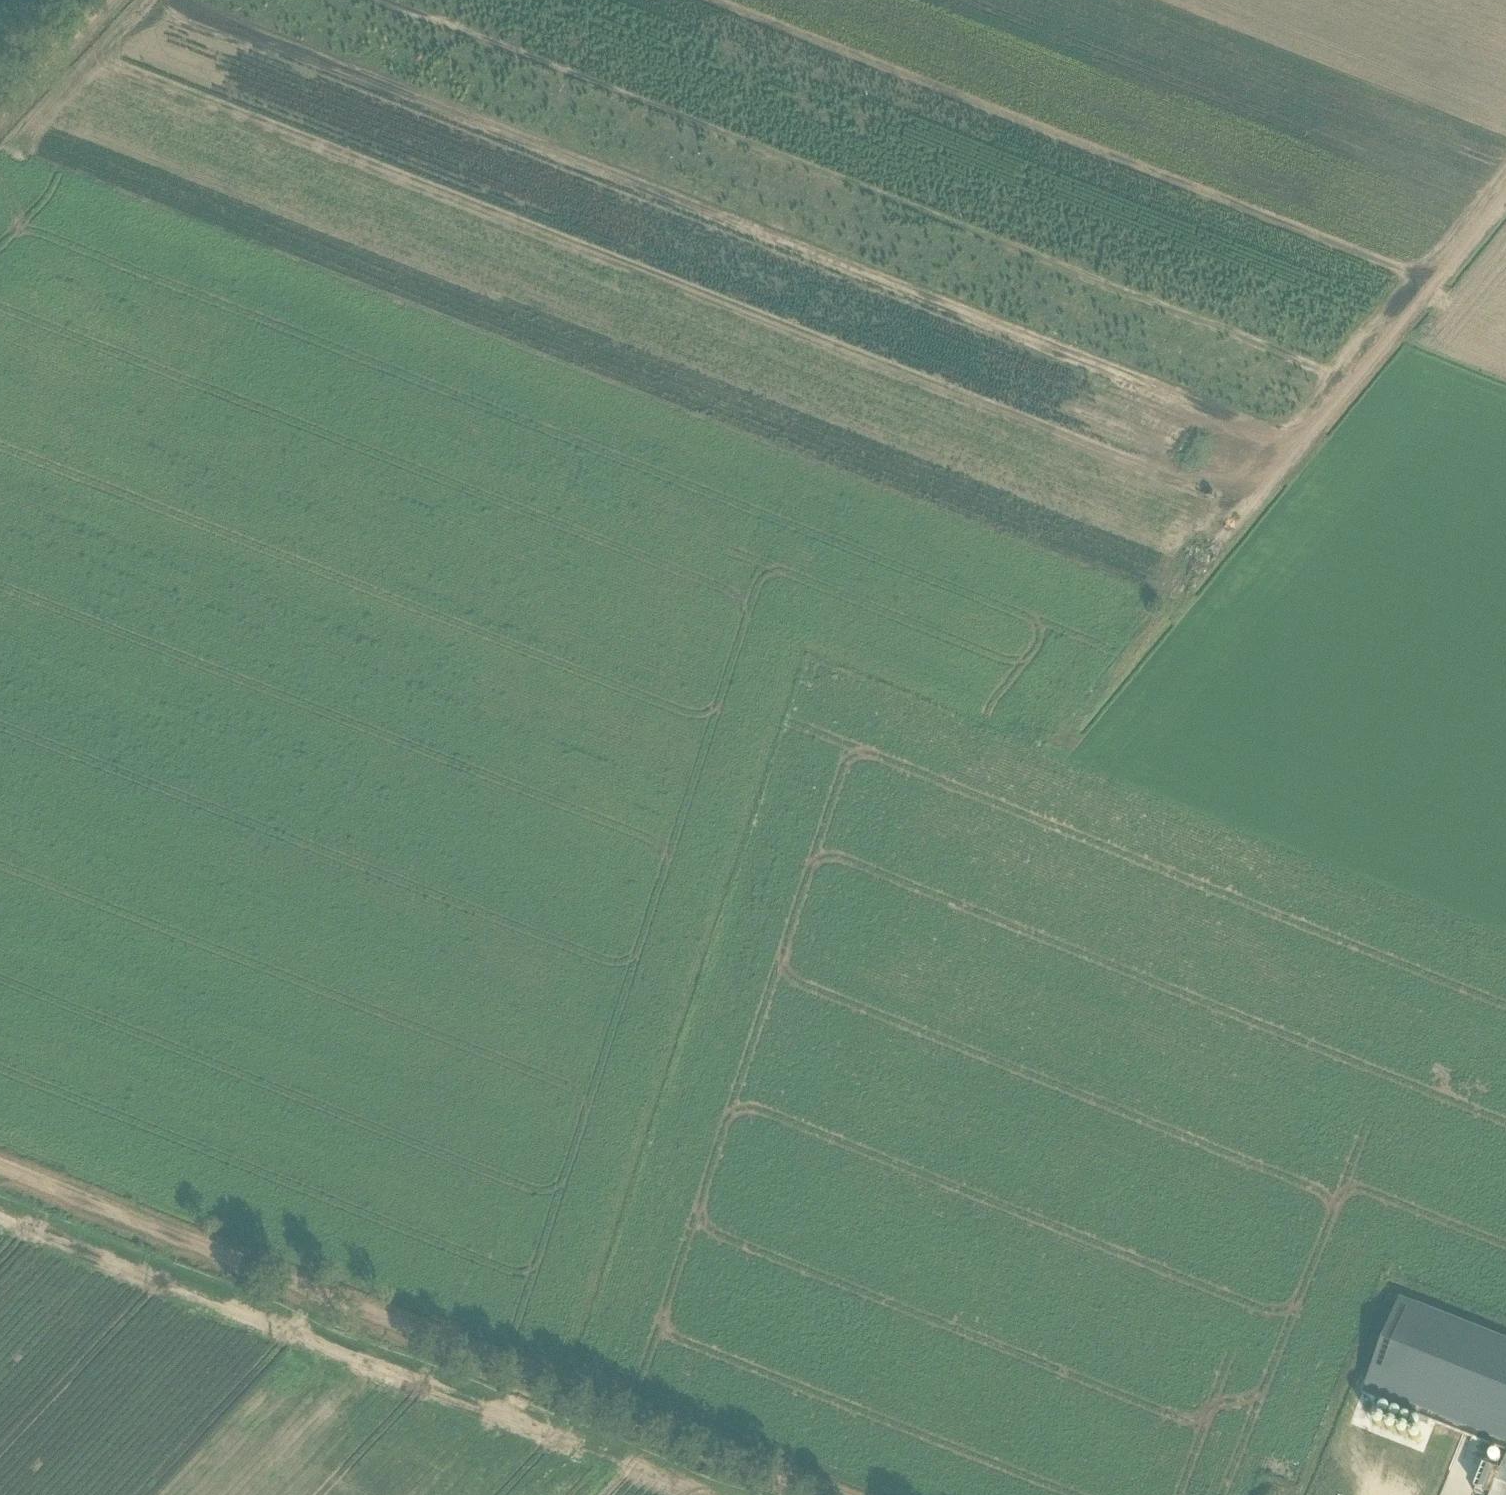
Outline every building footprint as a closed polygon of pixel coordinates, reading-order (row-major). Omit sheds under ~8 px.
[(1501,1470),(1486,1464),(1474,1494),(1477,1494),(1505,1494),(1505,1456),(1501,1470)]
